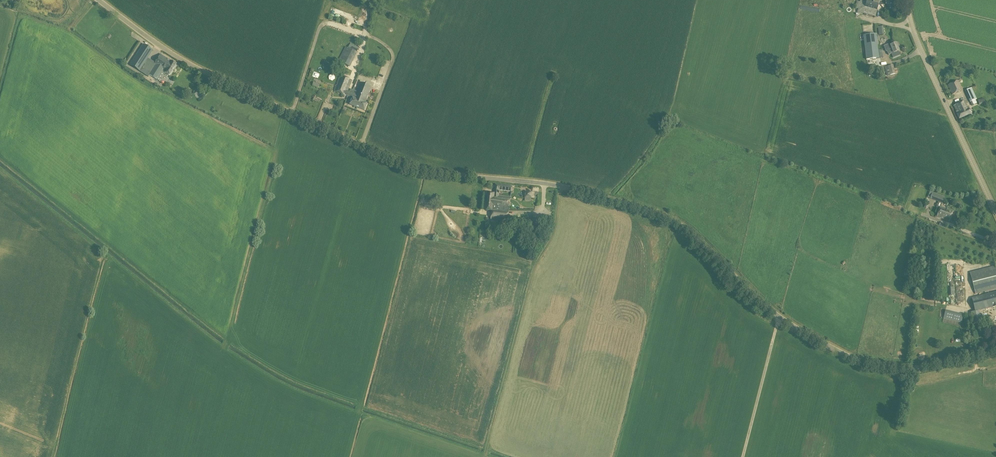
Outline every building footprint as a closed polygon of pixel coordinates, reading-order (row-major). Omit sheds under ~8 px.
[(885,1),(893,0),(866,0),(866,1),(864,0),(860,0),(860,2),(856,1),(855,8),(858,9),(857,12),(875,17),(880,2),(885,1)] [(876,35),(876,34),(863,36),(866,60),(879,58),(877,40),(878,40),(878,35),(876,35)] [(891,45),(891,43),(884,46),(886,52),(887,52),(888,55),(899,51),(896,44),(891,45)] [(154,66),(146,61),(153,51),(143,44),(129,65),(148,77),(149,75),(155,78),(153,80),(155,81),(157,79),(157,80),(163,70),(166,71),(165,72),(169,75),(176,64),(172,61),(160,55),(154,66)] [(355,52),(348,48),(346,47),(338,62),(350,68),(358,53),(357,53),(355,52)] [(887,76),(895,74),(893,65),(885,67),(887,76)] [(372,68),(368,77),(373,79),(377,69),(372,68)] [(349,92),(348,91),(352,80),(340,75),(334,91),(347,96),(352,98),(350,105),(364,111),(367,104),(365,103),(372,87),(360,83),(354,80),(349,92)] [(961,86),(958,81),(948,85),(952,95),(962,90),(963,90),(961,86)] [(386,92),(393,94),(395,87),(388,85),(386,92)] [(970,89),(969,86),(964,88),(966,91),(965,91),(970,102),(976,99),(971,88),(970,89)] [(967,107),(965,101),(954,106),(956,111),(957,115),(959,119),(971,114),(968,106),(967,107)] [(328,113),(325,121),(332,124),(335,116),(328,113)] [(493,193),(499,194),(499,190),(511,192),(512,186),(495,184),(493,193)] [(534,198),(534,190),(525,189),(525,198),(534,198)] [(499,194),(493,193),(488,193),(486,210),(492,211),(508,213),(510,197),(499,196),(499,194)] [(942,203),(944,198),(933,193),(931,199),(942,203)] [(947,209),(941,207),(937,217),(941,218),(943,218),(943,219),(949,221),(953,211),(947,209)] [(507,222),(508,213),(492,211),(491,220),(498,221),(507,222)] [(552,226),(552,216),(533,216),(533,225),(552,226)] [(992,290),(995,289),(995,266),(970,272),(975,294),(992,290)] [(979,311),(995,306),(995,293),(981,297),(981,299),(973,301),(975,311),(970,312),(973,324),(984,322),(982,314),(980,315),(979,311)] [(961,323),(963,315),(945,310),(943,319),(961,323)]
